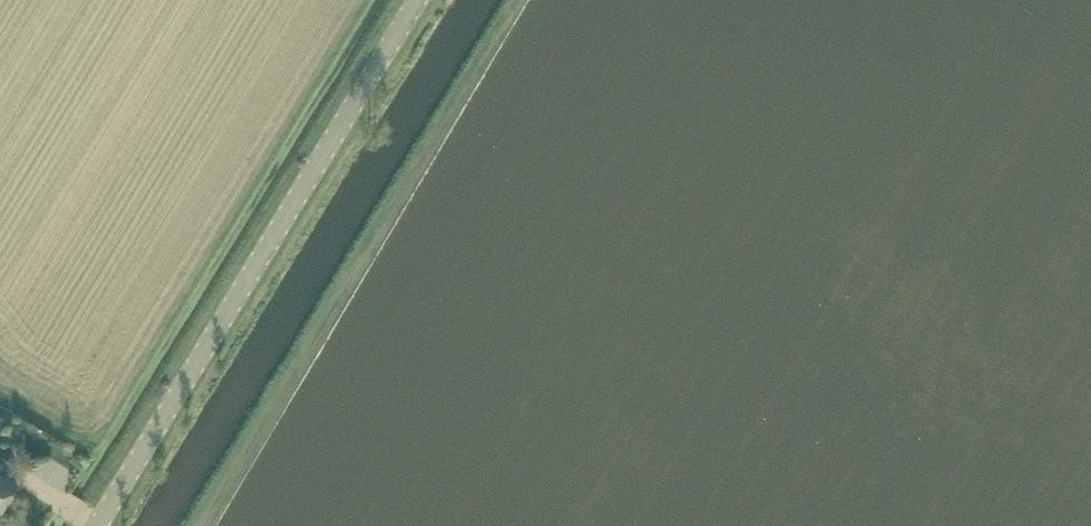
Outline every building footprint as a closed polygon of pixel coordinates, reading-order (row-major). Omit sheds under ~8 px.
[(10,422),(0,416),(0,438),(10,422)] [(0,509),(17,481),(6,475),(14,462),(0,453),(0,509)]
